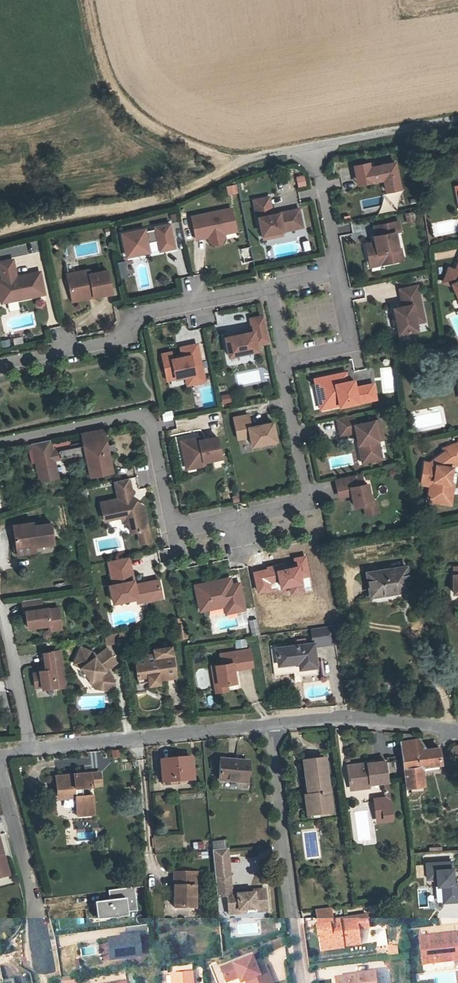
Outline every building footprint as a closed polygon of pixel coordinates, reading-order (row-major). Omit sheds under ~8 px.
[(369,163),(355,166),(358,180),(372,178),(372,181),(385,179),(387,191),(401,188),(395,163),(370,168),(369,163)] [(298,187),(306,185),(304,174),(295,176),(298,187)] [(228,195),(238,192),(236,183),(226,186),(228,195)] [(259,219),(263,240),(273,238),(272,234),(283,232),(296,229),(294,222),(301,221),(299,211),(279,215),(280,218),(275,219),(275,216),(273,217),(269,199),(254,202),(258,220),(259,219)] [(232,210),(192,218),(196,237),(208,234),(209,238),(209,242),(215,245),(221,244),(225,239),(224,235),(223,231),(236,229),(232,210)] [(301,221),(294,222),(296,229),(302,228),(301,221)] [(366,247),(369,261),(379,259),(380,265),(398,261),(397,250),(393,233),(398,232),(396,222),(374,226),(376,236),(374,236),(375,242),(376,245),(366,247)] [(170,224),(154,227),(155,230),(157,239),(159,251),(174,248),(170,224)] [(144,229),(121,233),(125,254),(149,249),(147,241),(145,232),(144,229)] [(155,230),(145,232),(147,241),(157,239),(155,230)] [(405,248),(397,250),(398,261),(406,259),(405,248)] [(116,261),(120,277),(128,275),(124,259),(116,261)] [(4,290),(6,302),(43,295),(39,273),(15,278),(12,276),(15,272),(12,260),(0,262),(0,268),(2,280),(0,280),(0,291),(4,290)] [(455,271),(454,275),(447,272),(443,283),(451,286),(453,285),(457,297),(457,263),(455,271)] [(80,277),(68,279),(72,297),(93,292),(94,296),(112,293),(107,271),(90,274),(89,270),(79,272),(80,277)] [(423,312),(418,286),(400,289),(403,303),(406,302),(407,306),(393,309),(399,335),(417,331),(415,322),(413,314),(423,312)] [(423,312),(413,314),(415,322),(425,320),(423,312)] [(264,316),(250,319),(253,332),(225,338),(229,356),(258,350),(256,345),(269,342),(264,316)] [(171,352),(162,354),(167,380),(186,376),(194,374),(195,378),(203,376),(197,344),(181,347),(183,357),(172,359),(171,352)] [(454,357),(445,347),(438,353),(447,363),(454,357)] [(393,366),(380,367),(382,393),(395,392),(393,366)] [(343,373),(315,379),(320,402),(339,399),(340,406),(376,398),(373,384),(356,387),(354,380),(348,381),(345,382),(343,373)] [(194,374),(186,376),(187,385),(205,381),(203,376),(195,378),(194,374)] [(230,392),(220,394),(222,403),(231,401),(230,392)] [(339,399),(320,402),(321,410),(340,406),(339,399)] [(163,421),(173,419),(171,409),(161,412),(163,421)] [(248,414),(233,417),(238,439),(250,436),(252,446),(277,441),(273,422),(251,427),(248,414)] [(353,415),(337,418),(341,435),(356,432),(359,444),(363,443),(366,461),(382,458),(376,430),(381,429),(379,420),(355,425),(353,415)] [(103,429),(81,433),(82,438),(104,434),(103,429)] [(197,433),(179,436),(183,459),(192,457),(193,462),(202,460),(202,457),(219,453),(215,433),(197,436),(197,433)] [(104,434),(82,438),(84,445),(85,453),(89,471),(110,467),(104,434)] [(50,440),(32,443),(40,481),(57,478),(54,459),(52,452),(50,440)] [(420,483),(428,485),(426,500),(442,502),(443,492),(449,493),(450,484),(448,483),(450,475),(447,474),(447,468),(453,464),(457,462),(457,444),(443,449),(444,452),(427,463),(423,462),(420,483)] [(84,445),(52,452),(54,459),(85,453),(84,445)] [(110,467),(89,471),(90,476),(111,472),(110,467)] [(361,474),(335,479),(338,496),(351,493),(354,507),(364,505),(371,503),(367,484),(363,485),(361,474)] [(132,496),(129,478),(115,481),(119,499),(101,502),(104,520),(120,516),(126,515),(128,521),(130,532),(137,531),(142,530),(144,542),(149,541),(142,503),(138,500),(132,501),(130,499),(132,496)] [(449,493),(443,492),(442,502),(450,504),(453,484),(450,484),(449,493)] [(376,502),(364,505),(366,515),(378,512),(376,502)] [(12,551),(34,548),(33,542),(51,540),(48,520),(29,522),(29,519),(8,521),(12,551)] [(128,557),(108,561),(113,585),(109,585),(113,603),(137,597),(147,595),(148,600),(161,597),(158,580),(134,585),(128,557)] [(407,567),(369,571),(372,595),(402,591),(401,587),(410,586),(407,567)] [(230,578),(222,580),(223,586),(232,585),(230,578)] [(222,580),(195,585),(201,611),(225,605),(235,603),(236,611),(245,609),(239,583),(232,585),(223,586),(222,580)] [(40,599),(21,602),(23,613),(25,613),(28,629),(50,625),(50,626),(62,624),(60,608),(49,609),(48,608),(42,609),(40,599)] [(235,603),(225,605),(226,613),(236,611),(235,603)] [(249,619),(251,635),(260,633),(257,618),(249,619)] [(334,622),(310,625),(312,640),(316,640),(317,643),(337,640),(334,622)] [(188,641),(185,623),(177,624),(179,642),(183,642),(188,641)] [(106,642),(116,642),(116,634),(107,634),(106,642)] [(279,672),(299,670),(300,672),(300,673),(321,670),(320,665),(317,643),(316,640),(312,640),(279,644),(278,640),(274,641),(279,672)] [(225,658),(227,679),(236,678),(242,677),(240,664),(257,662),(255,646),(228,649),(229,657),(225,658)] [(80,647),(72,663),(81,668),(90,681),(93,679),(101,690),(105,690),(113,685),(114,681),(109,674),(106,674),(104,671),(106,670),(116,663),(106,649),(95,657),(92,653),(80,647)] [(156,654),(136,656),(139,676),(148,675),(149,681),(149,684),(159,683),(159,678),(176,676),(172,647),(156,649),(156,654)] [(60,650),(42,653),(45,671),(45,673),(38,674),(32,676),(33,683),(39,682),(40,689),(41,690),(55,688),(56,689),(66,687),(60,650)] [(219,658),(223,687),(237,686),(236,678),(227,679),(225,658),(219,658)] [(90,681),(89,682),(95,689),(101,690),(93,679),(90,681)] [(419,765),(440,763),(438,747),(426,748),(420,740),(400,741),(406,793),(423,791),(419,765)] [(457,758),(456,745),(452,745),(449,751),(449,759),(457,758)] [(112,758),(120,757),(119,749),(111,750),(112,758)] [(196,778),(193,757),(160,760),(164,781),(196,778)] [(320,812),(330,811),(324,757),(303,760),(306,787),(310,786),(311,794),(307,794),(309,807),(319,806),(320,812)] [(249,782),(252,762),(222,759),(219,778),(249,782)] [(367,783),(387,781),(384,761),(346,765),(348,785),(367,783)] [(74,801),(76,818),(93,816),(91,798),(82,799),(81,792),(90,791),(90,789),(100,789),(98,776),(72,779),(72,782),(67,783),(66,779),(54,781),(56,794),(61,794),(62,802),(74,801)] [(387,781),(381,782),(383,800),(373,801),(375,820),(390,819),(387,781)] [(9,874),(0,842),(0,876),(9,874)] [(229,877),(227,849),(212,850),(215,878),(229,877)] [(457,881),(452,882),(451,868),(441,869),(441,862),(425,863),(426,879),(436,878),(436,885),(434,885),(435,902),(457,900),(457,899),(457,881)] [(199,874),(174,874),(174,907),(194,908),(194,887),(199,888),(199,874)] [(229,877),(215,878),(216,898),(226,897),(227,915),(238,915),(238,912),(254,910),(254,913),(266,913),(264,891),(231,893),(229,877)] [(137,887),(108,889),(109,899),(93,900),(94,918),(138,916),(137,887)] [(323,943),(339,941),(339,939),(356,937),(355,927),(365,926),(364,914),(329,919),(328,911),(314,913),(315,923),(314,924),(314,932),(316,932),(322,931),(323,943)] [(134,924),(123,925),(124,935),(135,934),(134,924)] [(318,947),(340,945),(350,944),(357,943),(356,937),(339,939),(339,941),(323,943),(322,931),(316,932),(318,947)] [(419,963),(456,959),(453,933),(417,937),(419,963)] [(124,935),(108,936),(110,955),(138,953),(136,934),(135,934),(124,935)] [(396,954),(395,945),(386,945),(387,954),(396,954)] [(250,975),(253,982),(270,982),(263,963),(252,967),(251,965),(254,964),(251,953),(220,965),(225,978),(237,974),(239,979),(244,978),(250,975)] [(347,977),(347,975),(333,977),(334,982),(374,982),(372,970),(354,972),(355,976),(347,977)] [(191,971),(171,973),(172,982),(192,982),(191,971)]
